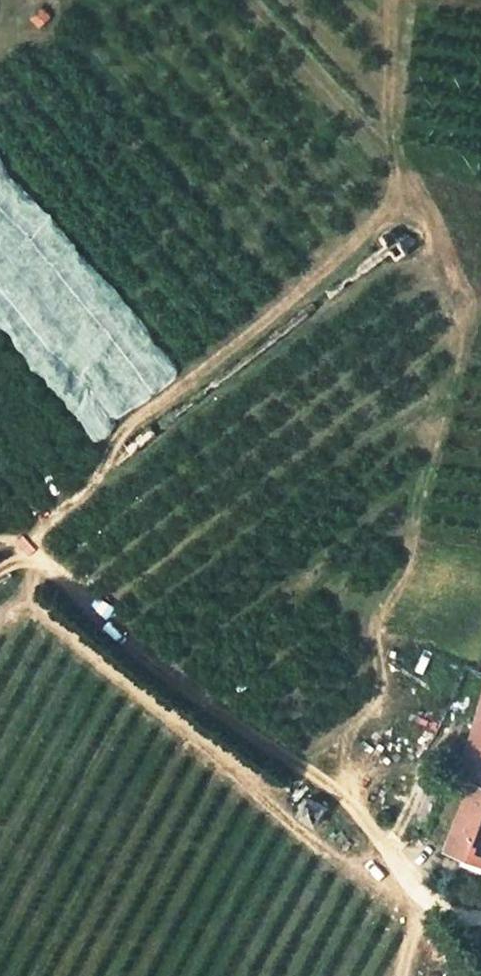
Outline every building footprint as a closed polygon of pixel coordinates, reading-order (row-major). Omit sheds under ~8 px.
[(48,20),(39,9),(30,18),(40,27),(48,20)] [(395,248),(404,255),(411,261),(422,253),(423,239),(415,230),(406,236),(399,230),(387,240),(395,248)] [(455,776),(472,782),(480,786),(480,678),(455,776)] [(472,782),(447,846),(480,860),(480,786),(472,782)] [(324,806),(307,796),(297,813),(315,823),(324,806)]
